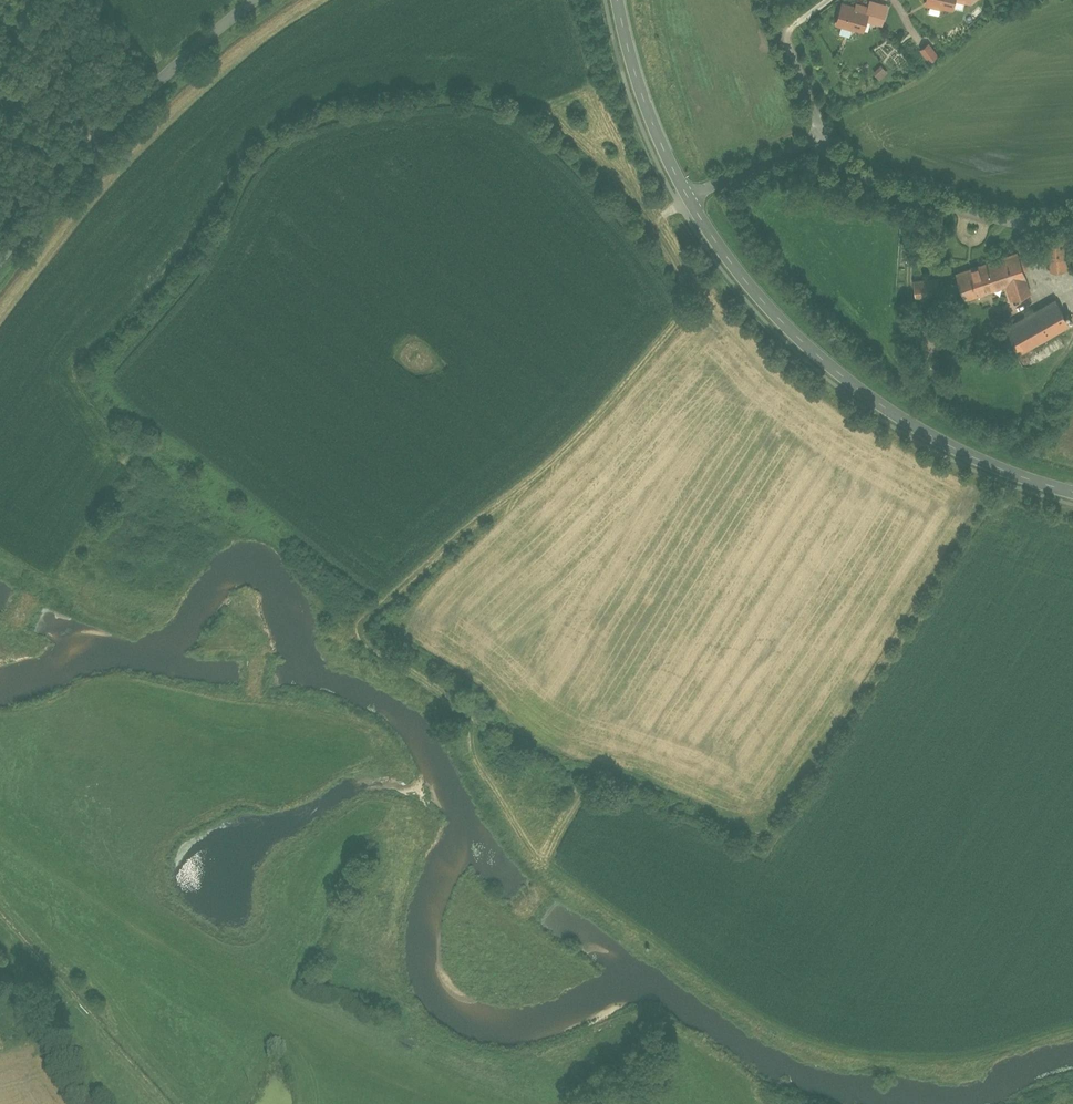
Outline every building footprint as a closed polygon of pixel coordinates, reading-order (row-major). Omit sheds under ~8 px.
[(834,25),(863,33),(866,22),(883,26),(889,4),(873,0),(867,0),(866,5),(854,1),(853,5),(841,2),(834,25)] [(925,4),(950,9),(952,0),(926,0),(925,4)] [(926,41),(917,49),(927,63),(937,55),(926,41)] [(880,80),(888,72),(880,64),(872,72),(880,80)] [(1046,239),(1048,271),(1067,270),(1064,238),(1046,239)] [(953,274),(962,301),(1005,287),(1009,301),(1033,293),(1019,252),(953,274)] [(910,281),(914,301),(940,297),(936,277),(910,281)] [(1000,330),(1013,355),(1069,325),(1056,300),(1000,330)]
